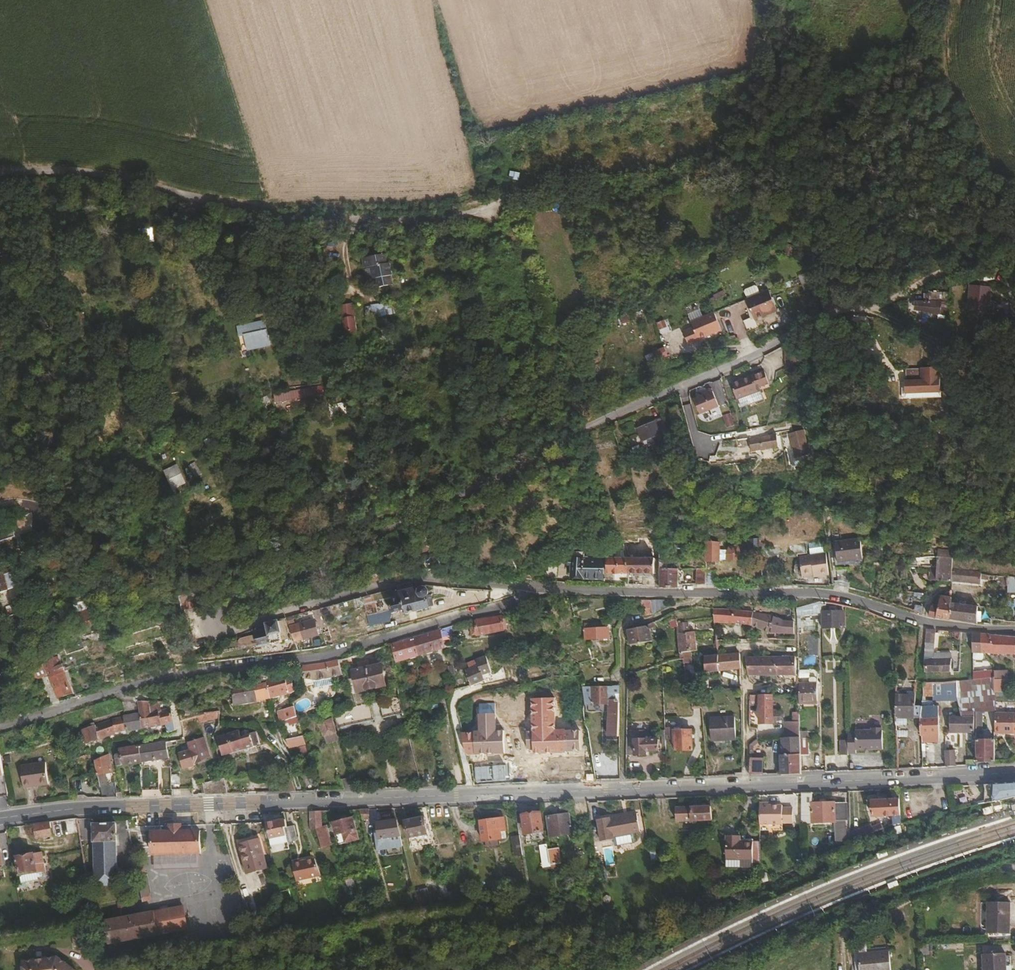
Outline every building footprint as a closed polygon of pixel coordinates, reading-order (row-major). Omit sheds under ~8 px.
[(394,283),(392,274),(382,275),(379,253),(361,256),(362,267),(371,265),(374,286),(394,283)] [(6,260),(0,261),(0,266),(3,277),(10,275),(6,260)] [(967,308),(990,308),(991,284),(968,283),(967,308)] [(769,319),(763,299),(746,303),(755,323),(769,319)] [(343,332),(356,332),(355,302),(342,302),(343,332)] [(755,323),(746,303),(740,305),(745,326),(755,323)] [(921,314),(922,305),(913,306),(912,312),(921,314)] [(710,333),(705,315),(681,322),(686,340),(710,333)] [(267,319),(239,323),(242,349),(270,346),(267,319)] [(663,346),(652,351),(656,359),(667,354),(663,346)] [(763,406),(759,394),(767,392),(762,376),(728,386),(735,410),(748,406),(750,410),(763,406)] [(938,393),(937,381),(903,383),(904,395),(938,393)] [(275,402),(311,395),(310,386),(273,393),(275,402)] [(715,404),(711,393),(695,400),(700,411),(715,404)] [(750,410),(748,406),(735,410),(736,414),(750,410)] [(656,436),(652,425),(634,431),(638,443),(656,436)] [(810,450),(803,428),(792,432),(796,446),(793,447),(794,452),(810,450)] [(778,446),(776,435),(751,438),(752,449),(778,446)] [(172,488),(186,483),(180,464),(165,469),(172,488)] [(199,479),(192,468),(187,470),(194,482),(199,479)] [(194,482),(187,470),(186,471),(193,483),(194,482)] [(862,540),(837,541),(838,562),(864,560),(862,540)] [(720,562),(720,552),(716,552),(716,550),(705,550),(706,562),(720,562)] [(935,550),(935,568),(935,580),(937,580),(949,581),(949,570),(950,550),(935,550)] [(440,568),(435,553),(419,557),(423,571),(440,568)] [(826,575),(826,553),(799,553),(799,572),(811,572),(818,572),(818,575),(826,575)] [(626,574),(626,559),(606,559),(606,574),(626,574)] [(651,574),(652,559),(626,559),(626,574),(651,574)] [(601,580),(602,562),(570,560),(569,578),(601,580)] [(17,582),(13,568),(1,572),(0,570),(0,588),(17,582)] [(675,570),(657,570),(657,585),(657,588),(676,588),(676,585),(675,570)] [(704,583),(704,570),(696,570),(696,584),(704,583)] [(978,572),(949,570),(949,581),(978,583),(978,572)] [(436,607),(434,596),(430,595),(432,593),(434,590),(434,586),(429,584),(425,584),(423,586),(422,589),(415,590),(415,588),(408,590),(407,585),(397,588),(400,600),(397,601),(396,599),(390,601),(391,603),(387,604),(391,614),(403,611),(404,614),(436,607)] [(195,607),(190,593),(177,598),(182,611),(195,607)] [(948,619),(949,601),(949,597),(938,596),(936,607),(929,606),(926,615),(932,616),(948,619)] [(1004,598),(1004,610),(1014,610),(1014,598),(1004,598)] [(650,615),(664,607),(664,600),(639,601),(641,616),(650,615)] [(819,612),(819,601),(794,606),(795,614),(819,612)] [(974,623),(975,606),(949,601),(948,619),(968,623),(974,623)] [(750,627),(751,613),(743,612),(711,609),(712,622),(716,622),(744,625),(750,627)] [(1004,610),(1004,620),(1014,621),(1014,610),(1004,610)] [(840,626),(840,611),(819,612),(819,627),(840,626)] [(758,629),(761,614),(751,613),(750,627),(757,629),(758,629)] [(95,622),(91,614),(80,618),(84,627),(95,622)] [(780,634),(781,621),(769,616),(761,614),(758,629),(768,632),(780,634)] [(502,630),(499,617),(468,622),(470,634),(486,634),(502,630)] [(311,622),(297,626),(301,641),(315,636),(311,622)] [(281,643),(277,624),(266,626),(268,632),(256,634),(256,636),(258,643),(258,646),(270,644),(270,645),(281,643)] [(609,638),(608,629),(593,630),(592,625),(583,625),(584,640),(609,638)] [(652,641),(650,629),(645,625),(628,628),(630,644),(652,641)] [(694,649),(692,630),(686,631),(685,625),(675,626),(678,658),(682,657),(682,662),(689,661),(688,650),(694,649)] [(297,626),(288,628),(291,636),(293,643),(301,641),(297,626)] [(933,629),(924,628),(923,647),(928,648),(929,643),(932,643),(933,629)] [(443,649),(438,631),(392,646),(396,662),(443,649)] [(979,651),(978,633),(969,632),(970,650),(979,651)] [(978,633),(979,651),(980,651),(1014,652),(1014,637),(978,633)] [(258,643),(256,636),(239,639),(238,642),(239,645),(241,647),(258,643)] [(717,654),(703,655),(704,677),(717,677),(717,670),(738,668),(737,653),(717,654)] [(69,693),(54,657),(42,662),(57,698),(69,693)] [(489,673),(484,657),(472,661),(474,668),(464,671),(469,687),(483,682),(481,676),(489,673)] [(794,674),(793,657),(746,658),(747,675),(794,674)] [(948,669),(948,657),(922,660),(923,672),(948,669)] [(340,676),(336,661),(316,665),(301,667),(302,682),(304,686),(313,685),(311,679),(316,681),(328,678),(340,676)] [(992,674),(990,667),(989,662),(980,663),(980,675),(992,674)] [(980,675),(980,663),(970,664),(971,676),(980,675)] [(383,685),(379,666),(365,669),(363,665),(355,667),(356,671),(351,672),(355,691),(383,685)] [(1005,676),(1005,668),(990,667),(992,674),(993,676),(1005,676)] [(816,681),(816,670),(802,670),(802,681),(816,681)] [(1005,690),(1006,677),(1005,676),(993,676),(992,690),(993,690),(1005,690)] [(313,685),(314,689),(331,685),(328,678),(316,681),(311,679),(313,685)] [(955,692),(953,678),(920,683),(919,692),(921,694),(929,693),(929,695),(954,692),(955,692)] [(287,693),(293,690),(291,680),(284,679),(264,682),(264,685),(267,697),(287,693)] [(815,699),(815,683),(796,683),(796,688),(797,704),(806,704),(806,700),(815,699)] [(267,697),(264,685),(251,687),(253,700),(267,697)] [(613,703),(612,695),(617,695),(617,686),(610,686),(610,691),(596,692),(596,694),(589,694),(590,704),(606,704),(607,736),(618,736),(617,702),(613,703)] [(253,700),(251,687),(230,692),(231,706),(253,700)] [(797,714),(797,704),(796,688),(788,689),(789,715),(797,714)] [(699,703),(698,690),(690,690),(690,691),(691,703),(699,703)] [(771,721),(770,694),(759,694),(759,722),(771,721)] [(911,694),(894,694),(893,694),(893,716),(894,717),(894,729),(906,729),(906,716),(917,716),(918,706),(911,705),(911,694)] [(435,703),(432,695),(421,697),(424,706),(435,703)] [(401,712),(399,701),(398,698),(377,703),(381,718),(401,714),(401,712)] [(408,711),(406,700),(399,701),(401,712),(408,711)] [(148,703),(136,703),(139,715),(142,729),(165,725),(167,733),(171,732),(174,731),(170,710),(151,713),(148,703)] [(350,708),(332,713),(336,729),(372,720),(367,704),(350,708)] [(957,710),(956,705),(947,706),(947,715),(957,715),(957,710)] [(295,716),(292,706),(276,710),(279,720),(295,716)] [(930,714),(930,706),(918,706),(917,716),(918,740),(936,739),(935,714),(930,714)] [(219,711),(202,712),(202,720),(219,719),(219,711)] [(993,712),(993,718),(993,732),(1014,733),(1014,713),(993,712)] [(959,729),(958,714),(957,715),(947,715),(947,729),(959,729)] [(970,714),(958,714),(959,729),(970,728),(970,714)] [(139,715),(110,723),(114,735),(125,732),(126,734),(142,729),(139,715)] [(735,739),(734,717),(710,718),(710,739),(735,739)] [(334,735),(329,719),(318,729),(321,738),(334,735)] [(784,731),(800,732),(800,721),(785,720),(784,731)] [(96,727),(82,731),(85,744),(114,735),(110,723),(96,727)] [(880,747),(880,728),(878,728),(878,725),(868,725),(868,728),(852,728),(852,729),(845,729),(845,738),(845,751),(853,751),(853,747),(880,747)] [(673,741),(672,730),(672,726),(667,726),(667,734),(664,734),(664,741),(673,741)] [(503,748),(500,728),(476,731),(479,751),(503,748)] [(690,748),(689,730),(672,730),(673,741),(673,748),(690,748)] [(228,742),(239,739),(237,731),(215,737),(220,755),(231,752),(228,742)] [(642,739),(641,731),(624,731),(624,755),(632,755),(632,740),(642,739)] [(257,743),(256,740),(250,734),(248,735),(248,736),(251,745),(257,743)] [(286,738),(289,749),(306,745),(303,734),(286,738)] [(251,745),(248,736),(239,739),(228,742),(231,752),(251,747),(251,745)] [(799,772),(798,755),(798,738),(798,737),(781,737),(781,753),(779,753),(780,773),(799,772)] [(807,754),(807,737),(798,738),(798,755),(807,754)] [(208,757),(202,738),(187,742),(189,751),(178,755),(181,768),(194,765),(194,763),(208,757)] [(845,751),(845,738),(837,738),(838,754),(845,753),(845,751)] [(655,749),(655,739),(642,739),(632,740),(632,755),(644,754),(644,750),(655,749)] [(993,739),(974,739),(974,759),(992,759),(993,739)] [(167,759),(165,742),(138,746),(141,763),(167,759)] [(118,754),(114,755),(116,767),(141,763),(138,746),(118,749),(118,754)] [(953,764),(952,751),(943,752),(943,765),(953,764)] [(112,773),(108,755),(93,761),(98,787),(101,798),(107,798),(115,798),(114,794),(115,793),(114,784),(106,785),(103,774),(112,773)] [(759,773),(759,758),(747,758),(747,773),(759,773)] [(48,784),(45,763),(21,767),(24,788),(48,784)] [(222,778),(202,783),(204,794),(226,794),(222,778)] [(1014,797),(1014,784),(983,785),(984,804),(1014,797)] [(810,813),(810,801),(810,791),(800,792),(800,813),(810,813)] [(0,799),(0,809),(9,808),(7,797),(0,799)] [(898,818),(897,798),(890,798),(890,799),(890,815),(890,819),(898,818)] [(890,815),(890,799),(870,799),(870,802),(866,802),(866,806),(871,806),(871,816),(890,815)] [(843,831),(843,802),(833,802),(833,801),(810,801),(810,813),(811,821),(833,821),(833,832),(840,832),(841,843),(847,841),(847,831),(843,831)] [(711,819),(709,806),(674,807),(674,819),(711,819)] [(369,817),(366,808),(359,809),(361,817),(369,817)] [(790,826),(790,811),(780,811),(780,808),(758,808),(757,827),(780,827),(780,826),(790,826)] [(319,826),(318,810),(308,811),(308,829),(315,827),(321,845),(328,843),(321,825),(319,826)] [(541,830),(538,812),(520,814),(523,833),(541,830)] [(566,813),(546,816),(549,837),(560,835),(569,834),(569,833),(566,813)] [(634,842),(634,835),(636,835),(636,832),(640,832),(640,821),(639,821),(634,821),(634,831),(613,831),(613,814),(598,813),(598,835),(613,835),(613,842),(634,842)] [(634,831),(634,821),(639,821),(639,817),(636,817),(636,813),(613,814),(613,831),(634,831)] [(356,838),(351,817),(331,822),(335,834),(341,833),(343,842),(356,838)] [(426,833),(422,817),(404,821),(408,838),(408,837),(426,833)] [(500,838),(499,830),(504,830),(502,817),(479,820),(482,841),(500,838)] [(285,839),(283,827),(285,827),(284,820),(265,823),(268,838),(277,836),(278,841),(285,839)] [(847,841),(891,825),(890,820),(870,827),(869,824),(850,830),(850,822),(847,822),(847,831),(847,841)] [(52,837),(49,822),(33,825),(35,840),(52,837)] [(402,847),(396,822),(378,826),(380,834),(384,851),(402,847)] [(116,842),(116,824),(92,824),(92,842),(93,842),(94,868),(114,868),(114,842),(116,842)] [(199,853),(199,831),(180,832),(180,825),(169,825),(169,832),(151,832),(151,853),(199,853)] [(296,840),(293,825),(285,827),(283,827),(285,839),(286,842),(296,840)] [(586,846),(584,831),(574,832),(576,847),(586,846)] [(569,834),(560,835),(562,849),(576,847),(574,832),(569,833),(569,834)] [(430,845),(427,833),(426,833),(408,837),(411,848),(430,845)] [(752,856),(751,840),(736,841),(736,833),(724,833),(724,857),(752,856)] [(523,866),(518,835),(511,836),(515,867),(523,866)] [(268,866),(258,837),(238,843),(247,872),(268,866)] [(44,872),(40,853),(16,858),(20,876),(44,872)] [(752,856),(724,857),(725,866),(752,865),(752,856)] [(319,876),(313,860),(298,863),(291,864),(294,879),(294,880),(319,876)] [(147,896),(142,870),(135,871),(140,897),(147,896)] [(355,890),(351,877),(344,879),(348,893),(355,890)] [(429,904),(425,889),(413,891),(416,907),(429,904)] [(1011,928),(1009,897),(989,898),(992,929),(1011,928)] [(184,928),(179,907),(104,921),(108,943),(184,928)] [(891,961),(890,940),(855,942),(855,958),(860,958),(860,963),(891,961)] [(1008,948),(986,949),(986,969),(1009,969),(1008,948)] [(55,958),(54,960),(52,959),(51,959),(49,958),(46,959),(46,958),(20,962),(21,969),(73,969),(55,958)]
